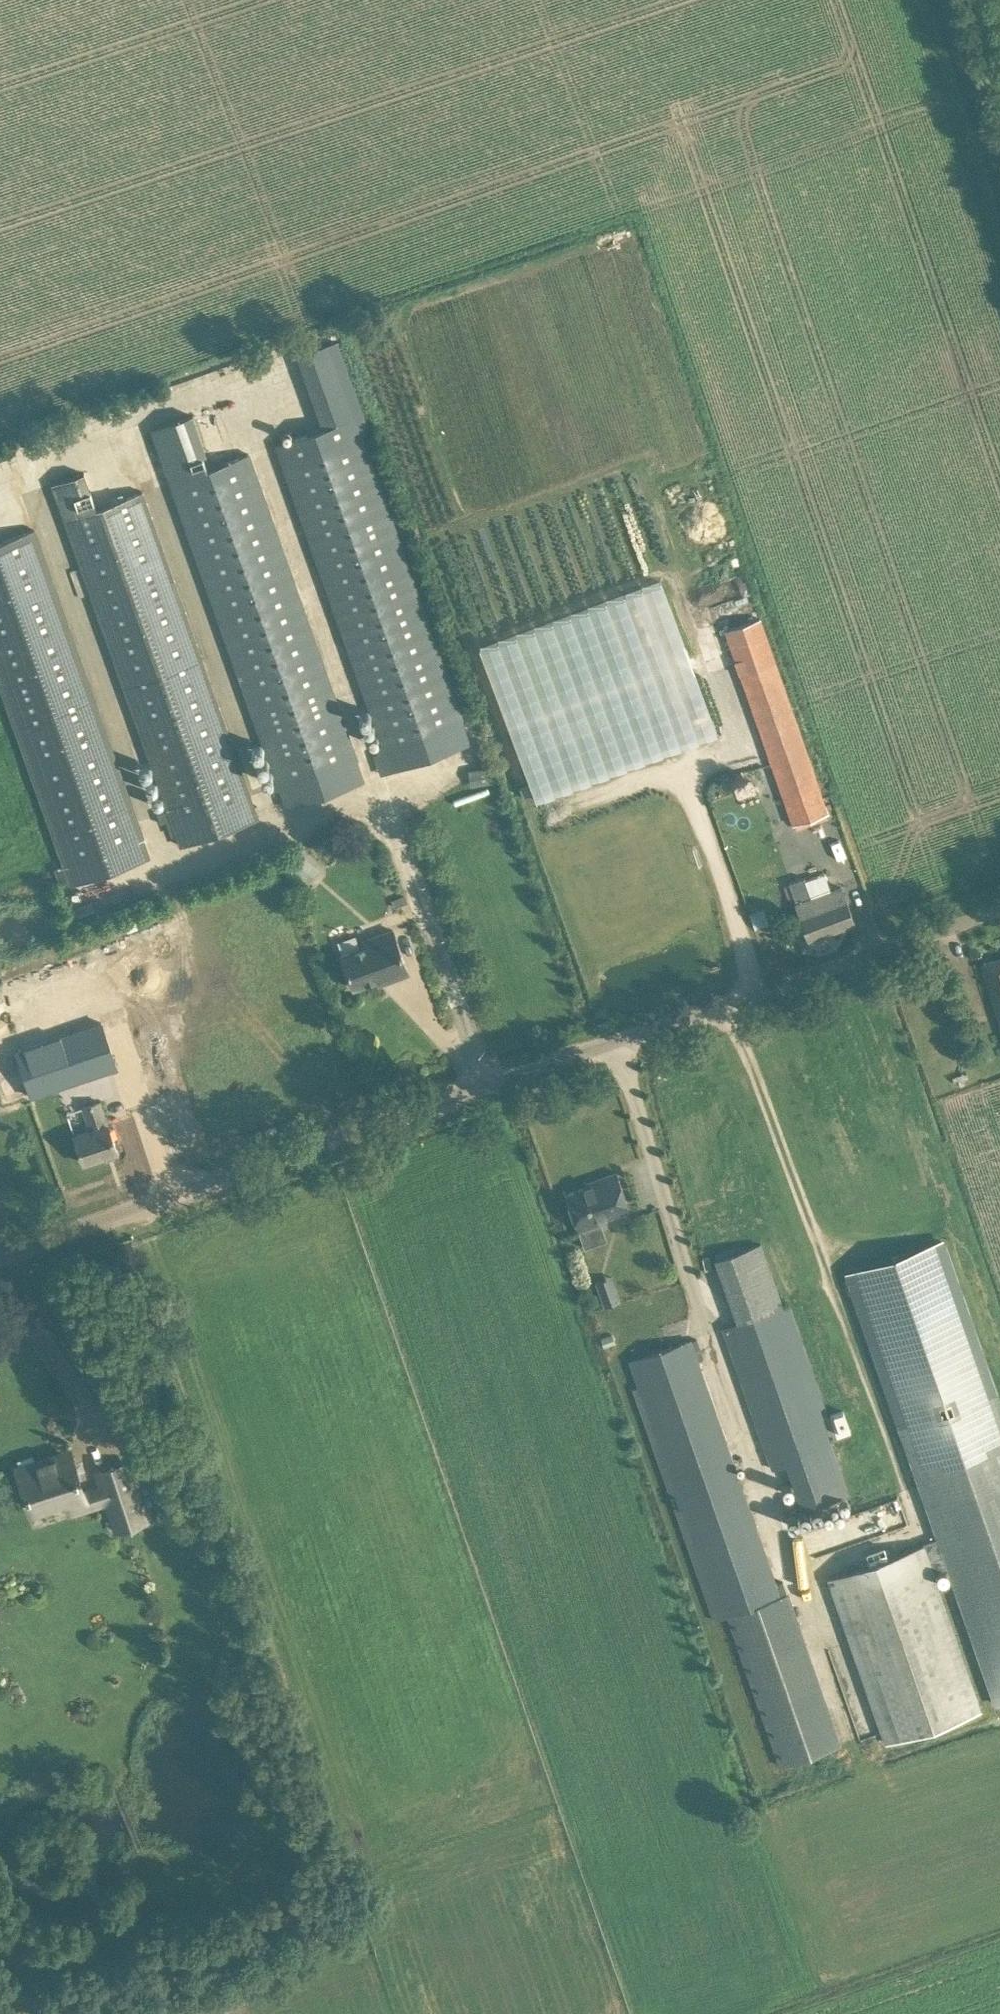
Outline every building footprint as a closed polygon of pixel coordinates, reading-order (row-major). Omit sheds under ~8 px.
[(385,750),(374,754),(381,773),(470,741),(360,433),(370,429),(338,341),(296,355),(322,428),(276,444),(385,750)] [(153,429),(280,787),(287,806),(364,779),(249,454),(211,467),(193,415),(153,429)] [(179,846),(210,835),(259,818),(143,490),(96,507),(84,472),(51,484),(170,820),(166,822),(171,836),(175,835),(179,846)] [(150,855),(34,529),(0,541),(0,681),(72,883),(150,855)] [(483,649),(537,806),(717,745),(664,588),(483,649)] [(726,630),(741,675),(794,823),(828,811),(775,663),(760,619),(726,630)] [(494,782),(487,745),(476,747),(477,751),(479,751),(482,768),(469,771),(471,786),(494,782)] [(800,912),(803,921),(810,939),(855,923),(845,896),(841,886),(831,890),(825,873),(805,880),(804,877),(789,882),(800,912)] [(409,972),(402,954),(393,929),(374,936),(376,941),(341,954),(353,987),(388,975),(390,979),(409,972)] [(989,981),(999,1021),(999,957),(983,962),(989,981)] [(102,1021),(17,1051),(32,1096),(117,1067),(102,1021)] [(75,1135),(78,1143),(84,1162),(118,1151),(109,1123),(101,1101),(83,1106),(91,1129),(75,1135)] [(579,1230),(580,1230),(601,1223),(600,1218),(630,1208),(617,1171),(596,1179),(597,1182),(566,1193),(579,1230)] [(967,1303),(944,1238),(908,1250),(844,1273),(898,1426),(919,1488),(936,1537),(924,1542),(924,1544),(930,1560),(943,1555),(995,1706),(999,1704),(999,1396),(999,1392),(998,1392),(967,1303)] [(790,1304),(783,1306),(761,1243),(715,1259),(738,1323),(725,1328),(731,1347),(774,1468),(788,1463),(804,1508),(848,1493),(841,1470),(830,1440),(837,1437),(822,1393),(790,1304)] [(612,1277),(596,1282),(604,1307),(620,1301),(612,1277)] [(697,1358),(691,1341),(690,1339),(670,1346),(631,1359),(638,1378),(639,1383),(634,1385),(714,1618),(718,1616),(719,1618),(727,1615),(731,1626),(780,1766),(843,1745),(790,1594),(788,1594),(784,1581),(774,1585),(697,1359),(697,1358)] [(38,1460),(18,1466),(25,1485),(31,1503),(33,1510),(69,1498),(70,1498),(74,1511),(108,1499),(117,1528),(146,1519),(127,1462),(98,1472),(103,1486),(87,1491),(73,1448),(38,1460)] [(892,1523),(891,1504),(880,1504),(880,1523),(892,1523)] [(885,1743),(981,1710),(930,1560),(924,1544),(828,1577),(885,1743)]
